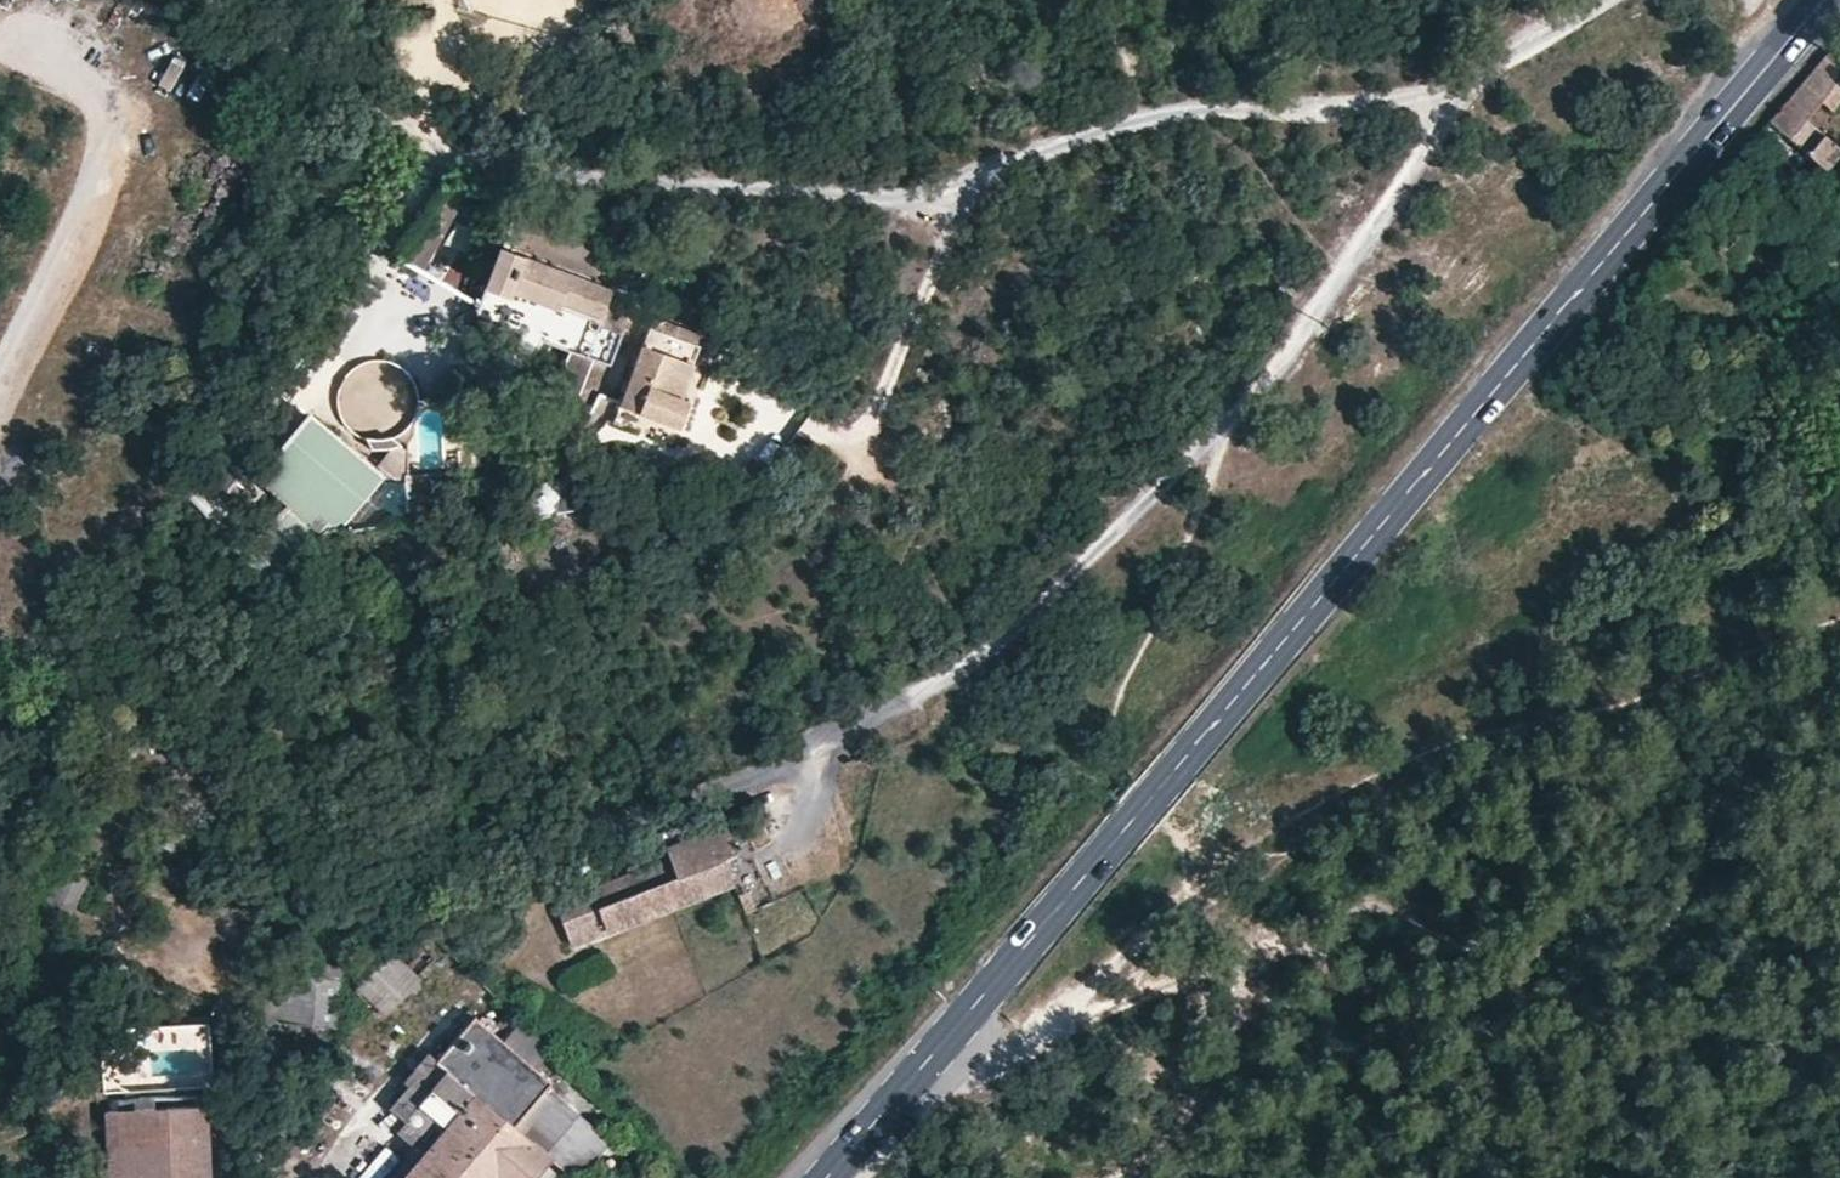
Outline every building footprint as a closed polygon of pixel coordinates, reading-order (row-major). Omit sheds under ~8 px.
[(1820,53),(1764,120),(1811,164),(1818,169),(1835,148),(1800,118),(1812,103),(1823,111),(1839,93),(1821,77),(1832,63),(1820,53)] [(434,187),(396,259),(421,272),(467,188),(434,187)] [(613,327),(625,290),(479,229),(451,298),(498,319),(472,349),(491,358),(518,327),(577,350),(592,318),(613,327)] [(657,332),(649,357),(702,374),(710,349),(657,332)] [(598,399),(609,370),(572,356),(561,385),(598,399)] [(702,374),(649,357),(630,417),(691,436),(700,409),(692,406),(702,374)] [(388,483),(314,422),(261,485),(316,530),(325,519),(345,535),(388,483)] [(458,478),(408,480),(410,515),(460,513),(458,478)] [(545,528),(579,510),(564,481),(530,500),(545,528)] [(226,523),(235,503),(202,488),(192,509),(226,523)] [(708,817),(646,838),(653,860),(714,838),(708,817)] [(714,838),(653,860),(529,905),(544,948),(716,888),(707,861),(719,856),(714,838)] [(420,961),(387,934),(357,972),(387,1000),(420,961)] [(283,1004),(333,1011),(344,947),(321,943),(319,960),(290,956),(283,1004)] [(556,1158),(523,1128),(562,1081),(488,1014),(426,1087),(419,1082),(398,1108),(435,1141),(411,1167),(386,1142),(363,1172),(370,1177),(538,1177),(556,1158)] [(126,1099),(128,1177),(211,1177),(207,1094),(126,1099)] [(111,1100),(112,1177),(128,1177),(126,1099),(111,1100)]
